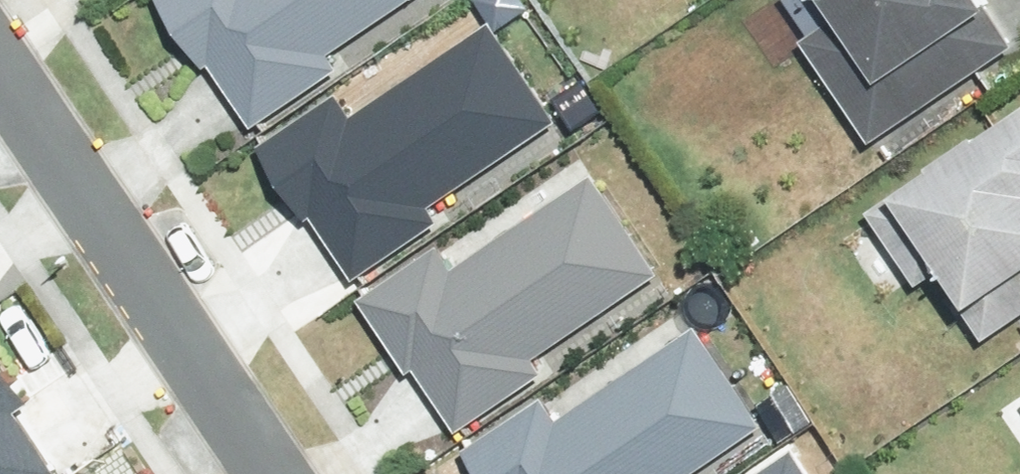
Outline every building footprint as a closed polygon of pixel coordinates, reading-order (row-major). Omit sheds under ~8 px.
[(276,122),(350,75),(334,50),(412,0),(198,0),(276,122)] [(818,14),(770,47),(814,113),(968,10),(962,0),(808,0),(818,14)] [(518,20),(358,121),(343,98),(288,133),(375,269),(449,222),(433,196),(573,107),(518,20)] [(1016,102),(876,196),(979,350),(1019,323),(1019,108),(1016,102)] [(609,177),(449,278),(434,255),(379,289),(465,425),(540,378),(524,352),(664,264),(609,177)] [(565,413),(551,390),(495,425),(527,473),(661,473),(780,399),(725,312),(565,413)] [(0,345),(0,473),(53,473),(76,458),(41,407),(55,397),(14,336),(0,345)] [(818,438),(764,473),(842,473),(818,438)]
